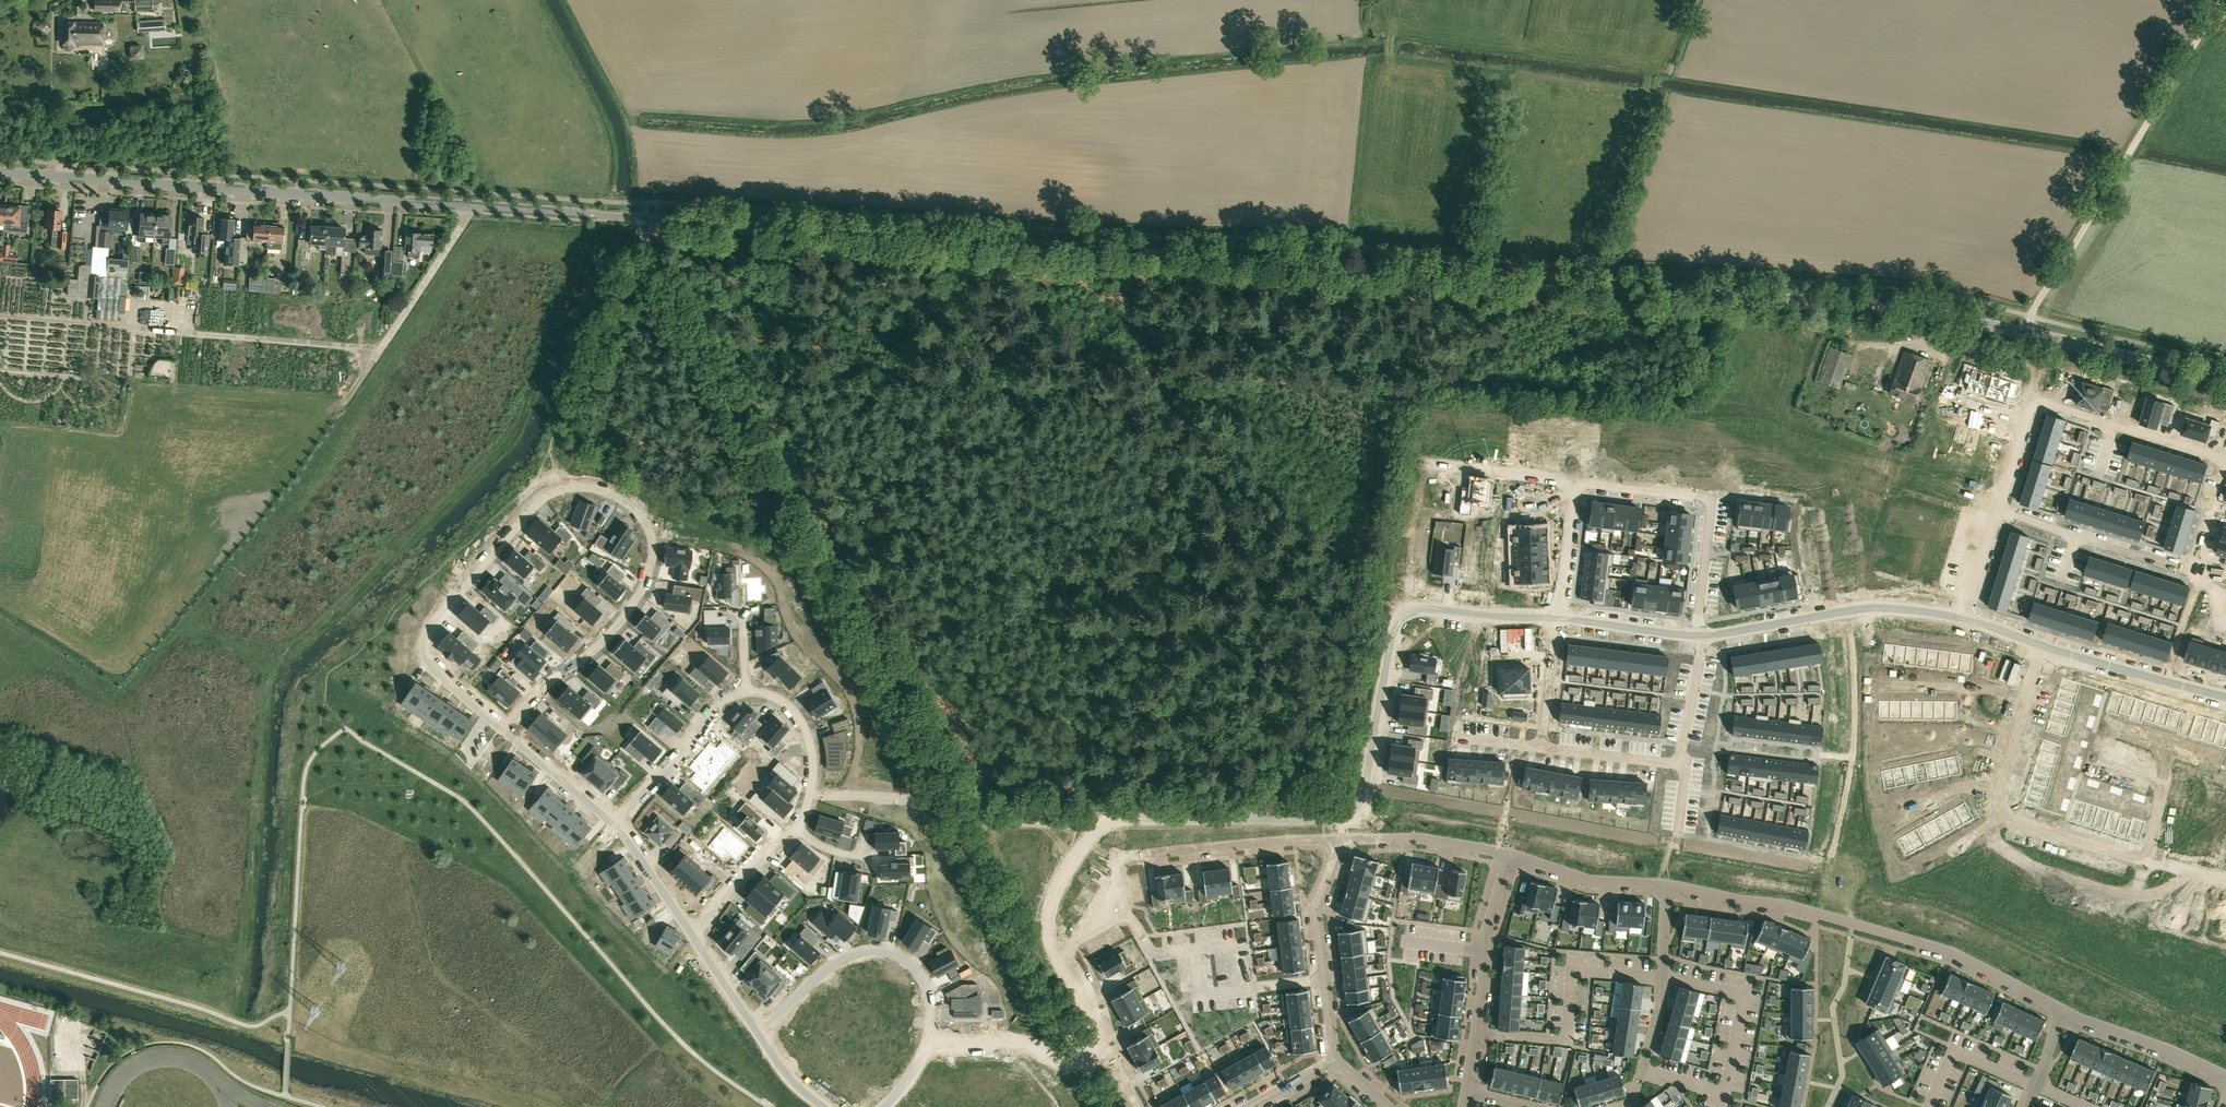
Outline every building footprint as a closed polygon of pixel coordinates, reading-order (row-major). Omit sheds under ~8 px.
[(135,10),(153,9),(153,4),(152,0),(134,0),(135,10)] [(118,11),(119,1),(95,1),(94,11),(118,11)] [(138,21),(139,32),(167,31),(166,19),(138,21)] [(66,51),(70,51),(72,48),(73,44),(102,45),(102,23),(63,22),(62,44),(63,44),(63,48),(66,51)] [(93,47),(93,69),(108,69),(108,47),(93,47)] [(143,47),(132,47),(132,58),(143,58),(143,47)] [(15,205),(5,204),(4,223),(4,230),(27,232),(29,206),(20,206),(19,208),(14,208),(15,205)] [(45,227),(59,228),(60,211),(47,210),(45,227)] [(109,212),(108,226),(99,225),(97,247),(109,248),(111,233),(125,234),(127,213),(109,212)] [(140,213),(138,241),(145,242),(146,235),(154,236),(156,215),(140,213)] [(169,244),(169,237),(171,216),(156,215),(154,236),(162,237),(161,243),(169,244)] [(203,217),(201,217),(201,216),(191,216),(190,217),(188,216),(187,234),(187,244),(192,244),(192,251),(195,251),(207,252),(208,235),(202,234),(203,217)] [(224,263),(238,264),(240,243),(232,242),(233,239),(232,239),(234,220),(220,219),(218,237),(226,238),(224,263)] [(246,239),(267,241),(269,222),(259,221),(259,225),(254,224),(254,228),(246,228),(246,239)] [(281,249),(281,242),(282,226),(277,226),(278,223),(269,222),(267,241),(266,248),(281,249)] [(309,243),(318,243),(318,249),(325,250),(326,250),(328,227),(310,225),(309,243)] [(335,255),(336,245),(343,245),(344,228),(328,227),(326,250),(325,250),(325,254),(335,255)] [(386,250),(386,247),(382,247),(383,231),(381,231),(381,229),(371,228),(370,230),(368,230),(367,236),(359,235),(358,248),(366,248),(366,255),(380,256),(379,272),(391,273),(392,251),(386,250)] [(67,231),(52,229),(51,247),(57,247),(57,248),(65,249),(67,231)] [(433,246),(434,235),(421,234),(421,233),(407,232),(406,250),(408,250),(408,257),(419,258),(421,245),(433,246)] [(17,254),(9,254),(10,245),(3,244),(2,253),(2,261),(9,261),(17,262),(17,254)] [(139,262),(140,247),(130,246),(129,261),(128,270),(129,270),(128,276),(127,281),(133,281),(134,271),(136,272),(136,266),(137,266),(138,261),(139,262)] [(174,271),(175,248),(166,248),(164,270),(174,271)] [(309,248),(301,248),(300,265),(308,265),(309,248)] [(340,273),(348,274),(350,252),(341,251),(340,273)] [(392,276),(405,277),(407,261),(394,260),(392,276)] [(139,271),(139,282),(150,282),(150,272),(139,271)] [(88,275),(86,297),(98,298),(97,309),(118,311),(121,278),(88,275)] [(183,275),(172,284),(186,285),(187,276),(183,275)] [(250,276),(249,290),(263,291),(265,277),(250,276)] [(265,277),(263,291),(274,292),(274,291),(280,292),(282,279),(275,278),(265,277)] [(1818,381),(1839,388),(1851,354),(1830,347),(1818,381)] [(1894,379),(1889,393),(1916,403),(1921,388),(1920,388),(1930,360),(1905,351),(1895,379),(1894,379)] [(1967,369),(1963,382),(1967,384),(1965,390),(1977,394),(1979,386),(1988,388),(1993,370),(1986,368),(1984,373),(1977,371),(1972,369),(1972,370),(1967,369)] [(1993,370),(1988,388),(1996,391),(1994,399),(2005,403),(2007,396),(2012,398),(2016,384),(2011,382),(2012,382),(1999,378),(2001,373),(1993,370)] [(2083,383),(2077,404),(2098,410),(2100,401),(2111,405),(2115,390),(2104,387),(2103,389),(2083,383)] [(2149,398),(2141,423),(2156,428),(2159,419),(2169,423),(2175,405),(2163,402),(2149,398)] [(2048,415),(2045,426),(2063,431),(2066,420),(2048,415)] [(2182,433),(2181,434),(2183,434),(2191,437),(2192,437),(2196,438),(2196,439),(2197,439),(2205,441),(2205,442),(2207,442),(2207,441),(2208,435),(2216,438),(2220,422),(2212,419),(2210,426),(2188,419),(2188,418),(2186,418),(2186,419),(2182,433)] [(2045,426),(2041,436),(2060,442),(2063,431),(2045,426)] [(2041,436),(2038,447),(2056,452),(2060,442),(2041,436)] [(2133,441),(2128,460),(2138,463),(2144,445),(2133,441)] [(2144,445),(2138,463),(2149,466),(2155,448),(2144,445)] [(2038,447),(2035,457),(2053,463),(2056,452),(2038,447)] [(2155,448),(2149,466),(2160,470),(2165,451),(2155,448)] [(2165,451),(2160,470),(2170,473),(2176,455),(2165,451)] [(2176,455),(2170,473),(2181,476),(2186,458),(2176,455)] [(2186,458),(2181,476),(2191,479),(2197,461),(2186,458)] [(2034,460),(2030,471),(2049,477),(2052,466),(2034,460)] [(2197,461),(2191,479),(2202,483),(2208,465),(2197,461)] [(2030,471),(2027,481),(2046,487),(2049,477),(2030,471)] [(1426,475),(1424,484),(1441,486),(1440,497),(1449,498),(1451,483),(1442,482),(1443,476),(1426,475)] [(1462,489),(1459,513),(1470,514),(1471,505),(1485,507),(1488,481),(1473,479),(1472,488),(1471,490),(1462,489)] [(2027,481),(2024,492),(2042,498),(2046,487),(2027,481)] [(2024,492),(2021,503),(2039,509),(2042,498),(2024,492)] [(2071,499),(2065,517),(2076,520),(2082,502),(2071,499)] [(580,500),(571,524),(588,530),(586,537),(593,539),(598,526),(591,524),(597,507),(580,500)] [(1738,523),(1737,528),(1749,530),(1753,503),(1740,501),(1738,523)] [(1586,515),(1585,524),(1601,526),(1602,526),(1604,504),(1592,502),(1590,516),(1586,515)] [(2082,502),(2076,520),(2087,524),(2092,505),(2082,502)] [(1753,503),(1749,530),(1762,531),(1762,529),(1761,529),(1764,504),(1753,503)] [(1601,526),(1600,531),(1613,533),(1614,527),(1613,527),(1616,505),(1604,504),(1602,526),(1601,526)] [(1764,504),(1761,529),(1762,529),(1773,530),(1776,506),(1764,504)] [(1616,505),(1613,527),(1614,527),(1625,529),(1628,507),(1616,505)] [(2092,505),(2087,524),(2097,527),(2103,508),(2092,505)] [(2178,505),(2174,516),(2193,521),(2196,510),(2178,505)] [(1776,506),(1773,530),(1791,532),(1792,520),(1787,519),(1788,507),(1776,506)] [(1628,507),(1625,529),(1637,530),(1640,508),(1628,507)] [(1670,508),(1668,524),(1690,527),(1692,515),(1678,513),(1679,509),(1670,508)] [(2103,508),(2097,527),(2108,530),(2114,512),(2103,508)] [(2114,512),(2108,530),(2118,533),(2124,515),(2114,512)] [(2124,515),(2118,533),(2129,537),(2135,518),(2124,515)] [(2174,516),(2171,526),(2190,532),(2193,521),(2174,516)] [(2135,518),(2129,537),(2140,540),(2146,522),(2135,518)] [(540,519),(528,533),(550,553),(562,539),(566,543),(572,535),(561,525),(555,532),(540,519)] [(607,539),(601,549),(615,558),(616,556),(618,557),(629,541),(627,539),(632,530),(621,523),(610,541),(607,539)] [(1668,524),(1667,536),(1689,539),(1690,527),(1668,524)] [(2171,526),(2168,537),(2186,542),(2190,532),(2171,526)] [(1529,527),(1511,528),(1512,542),(1529,542),(1529,527)] [(1547,527),(1529,527),(1529,542),(1547,541),(1547,527)] [(2012,532),(2009,543),(2027,548),(2030,537),(2012,532)] [(1667,536),(1665,548),(1687,550),(1689,539),(1667,536)] [(2168,537),(2165,548),(2183,553),(2186,542),(2168,537)] [(2217,554),(2225,557),(2225,542),(2221,540),(2217,554)] [(1547,541),(1529,542),(1530,551),(1548,550),(1547,541)] [(1529,542),(1512,542),(1512,551),(1530,551),(1529,542)] [(2009,543),(2005,553),(2024,559),(2027,548),(2009,543)] [(1436,547),(1433,573),(1435,573),(1435,575),(1442,576),(1442,574),(1451,575),(1452,566),(1453,559),(1460,560),(1461,546),(1454,546),(1454,549),(1436,547)] [(669,547),(666,565),(675,566),(673,578),(687,580),(689,568),(690,568),(692,551),(669,547)] [(1665,548),(1664,560),(1686,562),(1687,550),(1665,548)] [(510,557),(506,562),(526,578),(535,567),(540,572),(546,564),(533,553),(527,559),(515,549),(509,556),(510,557)] [(1548,550),(1530,551),(1530,560),(1548,559),(1548,550)] [(1586,550),(1585,563),(1609,566),(1612,566),(1614,554),(1586,550)] [(1530,551),(1512,551),(1512,561),(1530,560),(1530,551)] [(2005,553),(2002,564),(2020,569),(2024,559),(2005,553)] [(2090,556),(2084,574),(2095,578),(2101,559),(2090,556)] [(1548,559),(1530,560),(1531,569),(1548,568),(1548,559)] [(2101,559),(2095,578),(2106,581),(2111,563),(2101,559)] [(1530,560),(1512,561),(1513,570),(1531,569),(1530,560)] [(1585,563),(1583,574),(1608,577),(1609,566),(1585,563)] [(2111,563),(2106,581),(2116,584),(2122,566),(2111,563)] [(613,564),(597,583),(598,585),(599,586),(599,585),(616,600),(616,601),(627,588),(626,588),(620,583),(618,582),(624,574),(613,564)] [(2002,564),(1999,574),(2017,580),(2020,569),(2002,564)] [(713,573),(711,585),(712,585),(717,585),(717,598),(732,597),(732,589),(732,584),(736,584),(736,585),(737,585),(736,566),(735,566),(735,567),(727,567),(727,573),(713,573)] [(2122,566),(2116,584),(2127,588),(2133,569),(2122,566)] [(1548,568),(1531,569),(1531,583),(1549,583),(1548,568)] [(1531,569),(1513,570),(1513,584),(1531,583),(1531,569)] [(1791,570),(1778,572),(1779,578),(1780,577),(1784,599),(1796,597),(1794,585),(1799,584),(1797,574),(1792,575),(1791,570)] [(2136,571),(2131,589),(2142,592),(2147,574),(2136,571)] [(1583,574),(1582,586),(1604,589),(1606,590),(1609,590),(1611,577),(1608,577),(1583,574)] [(1999,574),(1995,585),(2014,590),(2017,580),(1999,574)] [(2147,574),(2142,592),(2152,596),(2158,577),(2147,574)] [(489,582),(482,590),(506,610),(516,597),(526,606),(533,597),(508,575),(501,583),(495,579),(491,583),(489,582)] [(762,577),(741,577),(741,584),(746,584),(747,601),(762,601),(762,593),(766,593),(766,585),(762,585),(762,577)] [(1769,577),(1756,580),(1756,582),(1757,582),(1761,604),(1773,601),(1768,580),(1769,580),(1769,577)] [(1769,580),(1768,580),(1773,601),(1784,599),(1780,577),(1779,578),(1769,580)] [(2158,577),(2152,596),(2163,599),(2168,580),(2158,577)] [(1635,579),(1632,606),(1644,607),(1647,585),(1648,580),(1635,579)] [(1745,579),(1732,582),(1737,608),(1750,606),(1745,584),(1746,584),(1745,579)] [(2168,580),(2163,599),(2173,602),(2179,584),(2168,580)] [(1746,584),(1745,584),(1750,606),(1761,604),(1757,582),(1756,582),(1746,584)] [(667,594),(665,608),(690,611),(691,599),(701,601),(703,589),(674,584),(673,595),(667,594)] [(1658,587),(1656,609),(1667,610),(1670,588),(1671,588),(1671,586),(1658,584),(1658,587)] [(2179,584),(2173,602),(2184,605),(2190,587),(2179,584)] [(1647,585),(1644,607),(1656,609),(1658,587),(1647,585)] [(1995,585),(1992,595),(2010,601),(2014,590),(1995,585)] [(1582,586),(1580,598),(1594,600),(1593,604),(1604,606),(1606,590),(1604,589),(1582,586)] [(581,596),(572,607),(592,624),(602,613),(596,607),(593,604),(599,597),(587,587),(581,595),(581,596)] [(1670,588),(1667,610),(1680,612),(1681,598),(1686,599),(1687,590),(1671,588),(1670,588)] [(1992,595),(1989,606),(2007,612),(2010,601),(1992,595)] [(2035,602),(2029,620),(2040,624),(2046,605),(2035,602)] [(473,604),(462,617),(486,638),(497,625),(473,604)] [(2046,605),(2040,624),(2051,627),(2056,609),(2046,605)] [(2056,609),(2051,627),(2061,630),(2067,612),(2056,609)] [(717,610),(704,610),(705,629),(706,629),(707,643),(714,643),(714,646),(725,646),(725,643),(730,643),(730,628),(727,628),(720,628),(720,616),(718,616),(717,610)] [(556,621),(545,634),(546,635),(546,634),(567,651),(566,652),(567,653),(579,638),(578,638),(578,639),(565,628),(570,622),(559,612),(553,619),(556,621)] [(2067,612),(2061,630),(2072,633),(2078,615),(2067,612)] [(646,614),(636,626),(656,643),(672,624),(661,614),(654,621),(651,618),(646,614)] [(2078,615),(2072,633),(2082,637),(2088,618),(2078,615)] [(757,625),(756,625),(757,653),(758,653),(758,652),(777,643),(777,644),(778,644),(777,625),(776,625),(776,616),(764,616),(764,626),(757,626),(757,625)] [(2088,618),(2082,637),(2093,640),(2099,622),(2088,618)] [(2109,622),(2103,641),(2114,644),(2120,626),(2109,622)] [(2120,626),(2114,644),(2124,647),(2130,629),(2120,626)] [(2130,629),(2124,647),(2135,651),(2141,632),(2130,629)] [(2141,632),(2135,651),(2146,654),(2151,636),(2141,632)] [(450,633),(439,646),(445,651),(444,652),(453,660),(454,658),(460,663),(463,661),(473,669),(481,659),(473,652),(479,644),(467,635),(461,642),(458,639),(450,633)] [(2151,636),(2146,654),(2156,657),(2162,639),(2151,636)] [(626,639),(613,654),(614,653),(635,671),(634,672),(635,673),(643,663),(647,667),(657,656),(639,640),(633,647),(625,640),(626,639)] [(2162,639),(2156,657),(2167,661),(2173,642),(2162,639)] [(526,644),(511,661),(533,679),(540,671),(538,670),(546,661),(544,660),(550,652),(536,640),(530,647),(526,644)] [(2191,642),(2185,660),(2197,664),(2203,645),(2191,642)] [(1818,643),(1807,644),(1810,663),(1821,662),(1818,643)] [(1568,644),(1566,663),(1577,664),(1580,645),(1568,644)] [(1807,644),(1796,646),(1799,665),(1810,663),(1807,644)] [(1885,644),(1883,663),(1894,664),(1896,645),(1885,644)] [(1580,645),(1577,664),(1588,666),(1590,647),(1580,645)] [(1896,645),(1894,664),(1905,665),(1907,646),(1896,645)] [(2203,645),(2197,664),(2208,668),(2214,649),(2203,645)] [(1796,646),(1785,648),(1788,667),(1799,665),(1796,646)] [(1907,646),(1905,665),(1916,667),(1918,648),(1907,646)] [(1590,647),(1588,666),(1599,667),(1601,648),(1590,647)] [(1601,648),(1599,667),(1610,668),(1612,649),(1601,648)] [(1785,648),(1774,650),(1777,669),(1788,667),(1785,648)] [(1918,648),(1916,667),(1927,668),(1929,649),(1918,648)] [(1612,649),(1610,668),(1621,670),(1623,651),(1612,649)] [(1929,649),(1927,668),(1938,669),(1940,650),(1929,649)] [(2214,649),(2208,668),(2220,671),(2225,652),(2214,649)] [(1774,650),(1764,651),(1767,670),(1777,669),(1774,650)] [(1940,650),(1938,669),(1949,671),(1951,652),(1940,650)] [(778,651),(765,657),(769,668),(768,670),(776,677),(777,676),(780,679),(779,681),(781,680),(790,688),(800,677),(781,658),(783,656),(778,651)] [(1623,651),(1621,670),(1632,671),(1634,652),(1623,651)] [(1764,651),(1753,653),(1756,672),(1767,670),(1764,651)] [(1634,652),(1632,671),(1643,672),(1645,653),(1634,652)] [(1951,652),(1949,671),(1960,672),(1962,653),(1951,652)] [(1412,655),(1410,670),(1427,673),(1426,682),(1435,684),(1437,673),(1434,673),(1436,658),(1428,657),(1428,654),(1420,653),(1420,656),(1412,655)] [(1645,653),(1643,672),(1654,674),(1656,655),(1645,653)] [(1753,653),(1742,655),(1745,674),(1756,672),(1753,653)] [(1962,653),(1960,672),(1971,673),(1973,654),(1962,653)] [(1656,655),(1654,674),(1665,675),(1668,656),(1656,655)] [(1742,655),(1730,657),(1733,676),(1745,674),(1742,655)] [(697,665),(689,674),(703,686),(710,677),(718,684),(721,679),(722,680),(728,673),(709,657),(700,668),(697,665)] [(599,665),(588,677),(608,694),(625,674),(614,665),(608,672),(605,670),(599,665)] [(1500,669),(1499,669),(1499,670),(1500,691),(1499,691),(1499,692),(1500,692),(1502,692),(1502,697),(1515,697),(1514,668),(1514,667),(1506,668),(1506,669),(1500,669)] [(500,676),(489,690),(500,699),(499,701),(505,706),(506,704),(508,706),(520,692),(514,687),(508,682),(513,677),(502,668),(497,674),(500,676)] [(1514,668),(1515,697),(1527,697),(1527,691),(1529,691),(1530,691),(1530,690),(1529,690),(1529,669),(1529,668),(1528,668),(1514,668)] [(668,687),(663,693),(674,702),(679,696),(683,699),(690,705),(693,702),(694,704),(699,698),(698,696),(700,693),(680,676),(670,688),(668,687)] [(2062,677),(2059,688),(2077,694),(2081,683),(2062,677)] [(816,696),(806,701),(817,718),(837,705),(827,690),(828,689),(823,681),(811,689),(816,696)] [(416,682),(402,704),(414,712),(430,688),(426,685),(424,688),(416,682)] [(569,686),(558,699),(566,706),(564,708),(571,713),(572,712),(582,720),(593,707),(595,709),(601,702),(588,691),(582,697),(569,686)] [(430,688),(414,712),(425,720),(440,698),(433,693),(434,691),(430,688)] [(1402,694),(1400,708),(1428,712),(1429,699),(1432,699),(1434,690),(1420,688),(1419,697),(1402,694)] [(2059,688),(2056,699),(2074,705),(2077,694),(2059,688)] [(2113,691),(2106,712),(2119,716),(2120,713),(2119,713),(2125,695),(2113,691)] [(2125,695),(2119,713),(2120,713),(2130,716),(2131,716),(2136,698),(2125,695)] [(440,698),(425,720),(437,727),(453,703),(449,700),(447,703),(440,698)] [(2130,716),(2129,720),(2142,723),(2143,720),(2142,720),(2148,702),(2136,698),(2131,716),(2130,716)] [(2056,699),(2052,709),(2071,715),(2074,705),(2056,699)] [(1879,700),(1879,720),(1890,720),(1890,701),(1879,700)] [(1890,701),(1890,720),(1901,720),(1901,701),(1890,701)] [(1901,701),(1901,720),(1912,720),(1912,701),(1901,701)] [(1912,701),(1912,720),(1923,720),(1923,701),(1912,701)] [(1923,701),(1923,720),(1934,720),(1934,701),(1923,701)] [(1934,701),(1934,720),(1945,720),(1945,701),(1934,701)] [(1945,701),(1945,720),(1957,720),(1957,701),(1945,701)] [(1561,702),(1559,721),(1570,723),(1572,704),(1561,702)] [(2148,702),(2142,720),(2143,720),(2154,724),(2159,705),(2148,702)] [(453,703),(437,727),(448,735),(451,732),(450,732),(463,714),(455,709),(457,706),(453,703)] [(1572,704),(1570,723),(1581,724),(1583,705),(1572,704)] [(1583,705),(1581,724),(1592,726),(1594,707),(1583,705)] [(2159,705),(2154,724),(2165,727),(2171,709),(2159,705)] [(665,707),(658,716),(667,724),(675,731),(677,732),(684,723),(665,707)] [(741,707),(728,722),(736,729),(740,732),(736,737),(745,745),(763,724),(757,719),(756,720),(753,718),(754,717),(757,714),(750,707),(746,711),(741,707)] [(1594,707),(1592,726),(1603,727),(1605,708),(1594,707)] [(1400,708),(1398,722),(1413,724),(1412,733),(1426,735),(1428,725),(1426,725),(1428,712),(1400,708)] [(1605,708),(1603,727),(1614,728),(1616,709),(1605,708)] [(1616,709),(1614,728),(1625,730),(1627,711),(1616,709)] [(2052,709),(2049,720),(2068,726),(2071,715),(2052,709)] [(2171,709),(2165,727),(2177,731),(2183,713),(2171,709)] [(554,711),(548,717),(558,726),(564,719),(554,711)] [(1627,711),(1625,730),(1636,731),(1638,712),(1627,711)] [(1638,712),(1636,731),(1647,732),(1649,713),(1638,712)] [(1649,713),(1647,732),(1658,734),(1660,715),(1649,713)] [(463,714),(450,732),(451,732),(462,740),(476,719),(471,716),(470,718),(463,714)] [(541,714),(529,728),(548,744),(560,730),(541,714)] [(2196,714),(2190,734),(2202,737),(2208,718),(2196,714)] [(1734,715),(1732,734),(1743,736),(1745,717),(1734,715)] [(1756,718),(1754,737),(1765,738),(1767,719),(1768,716),(1756,715),(1756,718)] [(1745,717),(1743,736),(1754,737),(1756,718),(1745,717)] [(655,718),(649,726),(658,733),(664,726),(655,718)] [(778,718),(762,737),(768,742),(766,744),(771,748),(769,751),(776,757),(786,745),(779,740),(790,728),(778,718)] [(835,735),(824,738),(825,741),(826,744),(826,746),(827,748),(827,751),(827,753),(828,756),(828,758),(828,760),(828,763),(828,765),(828,767),(830,767),(830,771),(839,771),(839,767),(840,767),(841,765),(842,763),(843,762),(843,760),(844,758),(844,755),(845,752),(845,749),(846,745),(846,742),(846,740),(846,738),(846,736),(846,734),(846,732),(852,730),(848,718),(832,724),(835,735)] [(2208,718),(2202,737),(2214,741),(2220,722),(2208,718)] [(1767,719),(1765,738),(1776,740),(1778,721),(1767,719)] [(1789,722),(1787,741),(1798,742),(1800,723),(1801,720),(1789,719),(1789,722)] [(2049,720),(2046,731),(2064,737),(2068,726),(2049,720)] [(1778,721),(1776,740),(1787,741),(1789,722),(1778,721)] [(2214,741),(2225,745),(2225,723),(2220,722),(2214,741)] [(1800,723),(1798,742),(1809,744),(1811,725),(1800,723)] [(1811,725),(1809,744),(1820,745),(1822,726),(1811,725)] [(640,731),(624,749),(640,762),(645,755),(653,762),(663,750),(640,731)] [(1392,744),(1390,758),(1418,762),(1420,749),(1422,749),(1423,741),(1408,739),(1407,746),(1392,744)] [(2043,739),(2040,750),(2058,756),(2062,745),(2043,739)] [(700,753),(699,754),(724,775),(725,775),(721,772),(737,754),(740,757),(741,756),(722,740),(721,741),(722,742),(717,748),(710,741),(709,742),(710,743),(700,754),(700,753)] [(594,746),(582,760),(588,766),(582,773),(593,782),(610,762),(600,754),(601,752),(594,746)] [(2040,750),(2037,761),(2055,766),(2058,756),(2040,750)] [(689,766),(688,766),(696,773),(691,779),(690,778),(689,779),(708,795),(709,794),(705,791),(720,773),(724,776),(724,775),(699,754),(698,755),(699,755),(690,766),(689,766)] [(1729,754),(1727,773),(1738,774),(1740,755),(1729,754)] [(515,755),(499,780),(511,788),(525,766),(518,761),(520,759),(515,755)] [(1740,755),(1738,774),(1749,776),(1751,757),(1740,755)] [(1957,755),(1946,758),(1950,776),(1961,774),(1957,755)] [(1448,758),(1447,782),(1461,784),(1462,781),(1461,781),(1463,759),(1463,756),(1458,756),(1458,759),(1448,758)] [(1463,759),(1461,781),(1462,781),(1475,782),(1476,760),(1477,760),(1477,757),(1471,757),(1471,760),(1463,759)] [(1749,776),(1748,779),(1760,780),(1762,758),(1751,757),(1749,776)] [(1390,758),(1388,772),(1403,774),(1402,782),(1417,784),(1419,776),(1416,775),(1418,762),(1390,758)] [(1476,760),(1475,782),(1488,783),(1490,761),(1491,758),(1485,758),(1485,761),(1477,760),(1476,760)] [(1762,758),(1760,780),(1771,782),(1771,778),(1773,759),(1762,758)] [(1946,758),(1935,760),(1939,779),(1950,776),(1946,758)] [(1773,759),(1771,778),(1782,780),(1784,761),(1773,759)] [(1935,760),(1925,762),(1928,781),(1939,779),(1935,760)] [(774,778),(768,785),(773,789),(788,802),(790,799),(792,801),(798,794),(796,793),(797,791),(796,790),(787,782),(794,774),(779,761),(769,773),(774,778)] [(1490,761),(1488,783),(1503,784),(1503,778),(1504,771),(1504,762),(1490,761)] [(1784,761),(1782,780),(1793,781),(1795,762),(1784,761)] [(2037,761),(2033,771),(2052,777),(2055,766),(2037,761)] [(610,762),(593,782),(604,792),(610,785),(617,790),(629,776),(622,769),(620,771),(610,762)] [(1795,762),(1793,781),(1804,782),(1806,763),(1795,762)] [(1925,762),(1914,764),(1917,783),(1928,781),(1925,762)] [(1804,782),(1803,786),(1815,787),(1818,765),(1806,763),(1804,782)] [(1914,764),(1903,766),(1907,785),(1917,783),(1914,764)] [(525,766),(511,788),(522,796),(539,771),(534,768),(532,771),(525,766)] [(1540,769),(1535,793),(1549,796),(1550,793),(1549,793),(1553,772),(1545,770),(1545,767),(1540,766),(1539,769),(1540,769)] [(1903,766),(1892,768),(1896,787),(1907,785),(1903,766)] [(1523,783),(1522,788),(1535,791),(1535,793),(1540,769),(1539,769),(1526,767),(1524,776),(1523,783)] [(1892,768),(1881,770),(1885,789),(1896,787),(1892,768)] [(1553,772),(1549,793),(1550,793),(1563,796),(1567,774),(1566,774),(1558,773),(1559,770),(1553,769),(1553,772)] [(1567,774),(1563,796),(1577,798),(1581,777),(1572,775),(1572,772),(1567,771),(1566,774),(1567,774)] [(2033,771),(2030,782),(2048,787),(2052,777),(2033,771)] [(1590,779),(1589,800),(1603,801),(1604,780),(1605,780),(1605,776),(1600,776),(1599,779),(1590,779)] [(1604,780),(1603,801),(1616,802),(1618,781),(1619,781),(1619,777),(1613,777),(1613,780),(1605,780),(1604,780)] [(1616,802),(1616,808),(1630,809),(1630,806),(1632,782),(1632,778),(1627,778),(1627,781),(1619,781),(1618,781),(1616,802)] [(1632,782),(1630,806),(1644,807),(1644,804),(1645,799),(1645,792),(1646,783),(1632,782)] [(2030,782),(2027,792),(2045,798),(2048,787),(2030,782)] [(669,789),(663,796),(683,814),(683,813),(692,803),(698,808),(706,799),(687,783),(680,791),(679,789),(673,785),(669,789)] [(549,787),(530,809),(541,819),(544,816),(558,799),(551,793),(553,791),(549,787)] [(756,793),(750,800),(765,813),(771,806),(776,810),(784,817),(793,806),(788,802),(773,789),(764,799),(756,793)] [(2027,792),(2023,803),(2042,809),(2045,798),(2027,792)] [(1956,796),(1951,799),(1954,805),(1959,802),(1956,796)] [(558,799),(544,816),(546,818),(554,825),(555,825),(571,806),(567,803),(565,805),(558,799)] [(2075,799),(2068,820),(2081,824),(2087,803),(2075,799)] [(746,802),(734,815),(742,822),(736,828),(744,835),(747,832),(757,841),(766,831),(757,824),(763,817),(746,802)] [(1946,802),(1941,805),(1944,810),(1949,808),(1946,802)] [(1965,802),(1955,807),(1964,824),(1974,819),(1965,802)] [(2087,803),(2081,824),(2092,828),(2099,806),(2087,803)] [(1941,805),(1936,808),(1939,813),(1944,810),(1941,805)] [(554,825),(552,828),(563,838),(580,818),(580,817),(573,812),(575,809),(571,806),(555,825),(554,825)] [(2099,806),(2092,828),(2104,831),(2110,810),(2099,806)] [(1955,807),(1945,813),(1954,830),(1964,824),(1955,807)] [(2110,810),(2104,831),(2115,835),(2121,817),(2122,814),(2110,810)] [(1927,812),(1921,815),(1925,821),(1930,818),(1927,812)] [(1945,813),(1936,818),(1945,835),(1954,830),(1945,813)] [(1720,814),(1717,833),(1728,835),(1732,816),(1720,814)] [(580,818),(563,838),(574,847),(591,828),(584,821),(586,819),(582,815),(580,817),(580,818)] [(820,815),(815,831),(839,839),(841,834),(850,837),(851,837),(849,837),(852,827),(853,828),(854,827),(844,824),(844,823),(820,815)] [(1921,815),(1916,818),(1919,824),(1925,821),(1921,815)] [(1732,816),(1728,835),(1739,837),(1742,818),(1732,816)] [(2121,817),(2115,835),(2127,839),(2132,820),(2121,817)] [(2132,820),(2127,839),(2139,842),(2146,821),(2133,817),(2132,820)] [(1742,818),(1739,837),(1750,839),(1753,820),(1742,818)] [(1936,818),(1926,823),(1935,840),(1945,835),(1936,818)] [(656,819),(645,832),(651,837),(649,839),(656,845),(661,839),(670,846),(680,835),(665,822),(662,825),(656,819)] [(1753,820),(1750,839),(1761,841),(1764,822),(1753,820)] [(1764,822),(1761,841),(1772,843),(1775,824),(1764,822)] [(1907,823),(1902,826),(1905,832),(1911,829),(1907,823)] [(1926,823),(1916,828),(1925,845),(1935,840),(1926,823)] [(705,843),(704,844),(724,860),(724,859),(729,853),(737,860),(738,860),(737,859),(748,847),(748,848),(749,847),(721,824),(724,827),(708,846),(705,843)] [(1775,824),(1772,843),(1782,845),(1786,826),(1775,824)] [(1786,826),(1782,845),(1793,847),(1797,828),(1786,826)] [(1902,826),(1897,829),(1900,835),(1905,832),(1902,826)] [(1797,828),(1793,847),(1804,849),(1808,831),(1797,828)] [(1916,828),(1906,834),(1916,851),(1925,845),(1916,828)] [(899,829),(875,831),(876,846),(894,845),(895,855),(899,854),(910,854),(909,839),(899,839),(899,829)] [(1906,834),(1896,839),(1906,856),(1916,851),(1906,834)] [(798,863),(790,872),(805,885),(814,875),(809,871),(819,858),(802,844),(791,857),(793,859),(798,863)] [(681,847),(671,859),(677,865),(671,872),(684,883),(698,866),(686,856),(688,853),(681,847)] [(1354,855),(1350,868),(1353,869),(1353,868),(1374,875),(1374,874),(1378,862),(1378,863),(1379,862),(1354,855)] [(625,856),(600,873),(609,885),(612,883),(612,882),(630,870),(625,863),(628,861),(625,856)] [(896,862),(881,863),(882,879),(908,878),(907,866),(910,866),(914,865),(913,856),(896,857),(896,862)] [(1976,857),(1964,875),(1974,882),(1986,863),(1976,857)] [(1288,861),(1267,863),(1269,877),(1289,874),(1287,862),(1288,862),(1288,861)] [(1402,878),(1400,891),(1421,895),(1421,892),(1425,865),(1413,863),(1413,862),(1412,862),(1409,879),(1402,878)] [(1986,863),(1974,882),(1984,888),(1996,870),(1986,863)] [(1425,865),(1421,892),(1434,894),(1433,897),(1440,898),(1442,885),(1436,884),(1439,867),(1438,867),(1425,865)] [(698,866),(684,883),(697,894),(703,886),(709,891),(719,879),(713,874),(710,876),(698,866)] [(1230,868),(1216,870),(1219,895),(1233,894),(1233,898),(1240,897),(1238,884),(1232,885),(1230,868)] [(1353,869),(1350,880),(1371,886),(1373,887),(1377,875),(1374,874),(1374,875),(1353,868),(1353,869)] [(630,870),(612,882),(612,883),(619,894),(640,880),(637,875),(635,877),(630,870)] [(1205,888),(1198,889),(1200,902),(1207,902),(1206,900),(1220,898),(1219,895),(1216,870),(1203,871),(1205,888)] [(1442,885),(1440,898),(1461,902),(1466,872),(1452,870),(1449,886),(1442,885)] [(836,873),(832,897),(840,898),(856,900),(861,873),(852,871),(852,872),(852,873),(844,872),(844,875),(836,873)] [(1169,875),(1172,900),(1173,903),(1186,901),(1186,903),(1193,902),(1191,889),(1185,890),(1183,873),(1169,874),(1169,875)] [(1158,893),(1151,894),(1153,907),(1160,906),(1159,902),(1172,900),(1169,875),(1169,874),(1156,876),(1158,893)] [(1289,874),(1269,877),(1271,889),(1291,887),(1291,886),(1290,886),(1289,874)] [(764,876),(755,887),(775,904),(784,894),(789,898),(795,890),(778,875),(772,883),(764,876)] [(640,880),(619,894),(625,903),(627,905),(645,893),(641,886),(643,884),(640,880)] [(1350,880),(1346,891),(1368,897),(1371,886),(1350,880)] [(1526,897),(1525,903),(1539,906),(1544,885),(1530,881),(1526,897)] [(1544,885),(1539,906),(1553,910),(1554,905),(1558,888),(1544,885)] [(755,887),(746,898),(753,904),(747,912),(761,924),(768,916),(766,914),(775,904),(755,887)] [(1291,887),(1271,889),(1272,902),(1292,899),(1291,887)] [(1346,891),(1343,902),(1365,909),(1368,897),(1346,891)] [(627,905),(624,907),(632,919),(656,903),(653,898),(650,900),(645,893),(627,905)] [(1519,895),(1515,910),(1522,912),(1525,903),(1526,897),(1519,895)] [(1292,899),(1272,902),(1274,915),(1293,912),(1292,899)] [(1570,916),(1569,921),(1583,923),(1586,902),(1572,899),(1570,916)] [(1616,917),(1615,923),(1630,924),(1631,902),(1617,901),(1616,917)] [(1339,913),(1339,914),(1348,917),(1348,918),(1348,917),(1366,922),(1370,910),(1365,909),(1343,902),(1340,913),(1339,913)] [(1586,902),(1583,923),(1597,925),(1598,921),(1601,904),(1586,902)] [(1631,902),(1630,924),(1644,925),(1644,920),(1646,903),(1631,902)] [(1553,910),(1550,919),(1558,921),(1561,907),(1554,905),(1553,910)] [(874,906),(869,933),(885,936),(889,917),(896,919),(898,911),(874,906)] [(818,915),(812,922),(829,936),(834,930),(842,937),(845,940),(848,937),(849,938),(855,931),(853,930),(856,927),(833,907),(827,914),(823,919),(818,915)] [(1683,925),(1681,940),(1694,942),(1695,937),(1698,915),(1685,914),(1683,925)] [(1562,915),(1560,930),(1568,931),(1569,921),(1570,916),(1562,915)] [(1698,915),(1695,937),(1707,939),(1710,917),(1698,915)] [(1608,916),(1607,931),(1615,932),(1615,923),(1616,917),(1608,916)] [(1707,939),(1707,940),(1719,942),(1722,919),(1710,917),(1707,939)] [(917,918),(902,941),(916,950),(924,938),(931,942),(938,931),(917,918)] [(1298,918),(1278,921),(1280,934),(1299,932),(1299,930),(1301,930),(1300,925),(1299,926),(1298,918)] [(1722,919),(1719,942),(1731,944),(1735,921),(1722,919)] [(1644,925),(1643,935),(1651,935),(1652,920),(1644,920),(1644,925)] [(1764,920),(1755,940),(1767,945),(1776,925),(1764,920)] [(1597,925),(1596,936),(1604,937),(1606,922),(1598,921),(1597,925)] [(1731,944),(1731,946),(1744,948),(1748,923),(1735,921),(1731,944)] [(726,935),(719,943),(732,954),(733,952),(736,949),(744,956),(761,936),(752,928),(748,933),(736,923),(731,929),(730,929),(725,934),(726,935)] [(1776,925),(1767,945),(1779,950),(1787,930),(1776,925)] [(662,935),(656,945),(670,953),(681,934),(667,926),(664,932),(660,930),(658,933),(662,935)] [(801,936),(791,947),(811,963),(820,952),(813,946),(811,944),(817,937),(806,927),(799,935),(801,936)] [(1347,931),(1338,932),(1338,933),(1340,944),(1367,941),(1366,929),(1348,931),(1347,930),(1347,931)] [(1787,930),(1779,950),(1790,955),(1799,935),(1787,930)] [(1280,934),(1277,935),(1279,947),(1301,944),(1299,932),(1280,934)] [(1790,955),(1789,959),(1801,964),(1802,960),(1807,950),(1811,940),(1799,935),(1790,955)] [(1367,941),(1340,944),(1341,955),(1341,956),(1366,953),(1369,953),(1367,941)] [(1279,947),(1276,947),(1278,960),(1283,959),(1302,956),(1301,944),(1279,947)] [(1505,946),(1504,958),(1523,959),(1524,947),(1505,946)] [(939,957),(930,962),(937,976),(947,971),(951,978),(959,974),(955,967),(958,965),(951,951),(949,952),(946,947),(936,952),(939,957)] [(749,975),(744,980),(751,986),(752,985),(756,988),(775,967),(755,950),(744,964),(752,971),(749,975)] [(1124,950),(1099,964),(1106,977),(1121,969),(1125,975),(1136,968),(1133,962),(1131,963),(1124,950)] [(1366,953),(1341,956),(1343,968),(1365,965),(1367,965),(1366,953)] [(1302,956),(1283,959),(1284,971),(1283,972),(1284,973),(1297,971),(1298,972),(1302,972),(1302,970),(1305,970),(1305,969),(1304,969),(1302,956)] [(1886,957),(1881,969),(1900,977),(1905,965),(1886,957)] [(1504,958),(1503,970),(1522,972),(1523,959),(1504,958)] [(1365,965),(1343,968),(1344,979),(1366,977),(1366,976),(1365,965)] [(775,967),(756,988),(760,992),(759,993),(766,999),(770,994),(774,989),(779,994),(790,980),(775,967)] [(1881,969),(1876,980),(1895,989),(1900,977),(1881,969)] [(1503,970),(1502,982),(1521,983),(1522,972),(1503,970)] [(1950,973),(1941,993),(1953,998),(1961,978),(1950,973)] [(953,983),(961,978),(959,974),(951,978),(953,983)] [(1441,977),(1439,989),(1464,992),(1465,981),(1466,981),(1466,980),(1462,980),(1462,977),(1463,977),(1463,976),(1452,975),(1452,978),(1441,977)] [(1366,977),(1344,979),(1346,991),(1345,991),(1370,988),(1369,976),(1366,976),(1366,977)] [(1961,978),(1953,998),(1963,1002),(1972,983),(1961,978)] [(1127,991),(1111,999),(1119,1012),(1144,998),(1137,985),(1138,985),(1135,979),(1123,985),(1127,991)] [(1876,980),(1871,992),(1890,1000),(1895,989),(1876,980)] [(835,982),(832,988),(836,991),(840,985),(835,982)] [(1502,982),(1501,994),(1521,995),(1521,983),(1502,982)] [(1624,982),(1622,995),(1641,998),(1643,985),(1624,982)] [(1972,983),(1963,1002),(1974,1007),(1983,987),(1972,983)] [(963,984),(945,993),(949,1000),(953,1000),(953,1002),(952,1002),(952,1008),(954,1008),(954,1018),(980,1018),(982,1013),(979,1011),(975,1009),(975,998),(979,996),(982,994),(977,984),(963,984)] [(1680,987),(1676,999),(1695,1004),(1698,992),(1680,987)] [(1791,987),(1791,1000),(1812,1000),(1812,987),(1791,987)] [(1983,987),(1974,1007),(1986,1012),(1994,992),(1983,987)] [(1370,988),(1345,991),(1345,992),(1346,991),(1347,1002),(1346,1002),(1346,1003),(1351,1003),(1352,1003),(1372,1000),(1370,988)] [(1300,991),(1282,993),(1283,1006),(1286,1005),(1308,1003),(1307,991),(1307,990),(1304,990),(1304,989),(1300,989),(1300,991)] [(1439,989),(1438,1001),(1462,1004),(1464,992),(1439,989)] [(851,992),(847,998),(852,1001),(855,995),(851,992)] [(1871,992),(1866,1004),(1885,1012),(1890,1000),(1871,992)] [(1501,994),(1500,1005),(1520,1007),(1521,995),(1501,994)] [(1622,995),(1620,1006),(1640,1009),(1639,1009),(1641,998),(1622,995)] [(1144,998),(1119,1012),(1126,1025),(1141,1017),(1144,1023),(1156,1016),(1152,1010),(1151,1011),(1144,998)] [(1676,999),(1673,1010),(1692,1015),(1695,1004),(1676,999)] [(1791,1000),(1791,1013),(1812,1013),(1812,1000),(1791,1000)] [(1438,1001),(1436,1012),(1462,1016),(1462,1015),(1461,1015),(1462,1004),(1438,1001)] [(2002,1001),(1994,1020),(2005,1025),(2013,1005),(2002,1001)] [(1308,1003),(1286,1005),(1288,1017),(1290,1017),(1310,1014),(1308,1003)] [(1500,1005),(1499,1017),(1519,1018),(1520,1007),(1500,1005)] [(2013,1005),(2005,1025),(2016,1030),(2024,1010),(2013,1005)] [(1620,1006),(1618,1017),(1638,1020),(1639,1009),(1640,1009),(1620,1006)] [(1356,1016),(1348,1021),(1349,1022),(1349,1021),(1355,1031),(1376,1019),(1377,1019),(1379,1018),(1372,1007),(1356,1016),(1356,1015),(1356,1016)] [(1673,1010),(1670,1021),(1689,1027),(1692,1015),(1673,1010)] [(2024,1010),(2016,1030),(2027,1034),(2035,1015),(2024,1010)] [(1435,1024),(1459,1027),(1461,1016),(1462,1016),(1436,1012),(1435,1024)] [(1791,1013),(1791,1025),(1812,1026),(1812,1013),(1791,1013)] [(1310,1014),(1290,1017),(1291,1029),(1312,1026),(1311,1026),(1310,1014)] [(2035,1015),(2027,1034),(2038,1039),(2042,1030),(2046,1020),(2035,1015)] [(1499,1017),(1499,1029),(1518,1031),(1519,1018),(1499,1017)] [(1618,1017),(1617,1029),(1636,1032),(1638,1020),(1618,1017)] [(1376,1019),(1355,1031),(1361,1041),(1360,1041),(1360,1042),(1382,1029),(1382,1028),(1377,1019),(1376,1019)] [(1670,1021),(1667,1032),(1685,1038),(1689,1027),(1670,1021)] [(1432,1023),(1431,1036),(1459,1040),(1459,1039),(1458,1039),(1459,1027),(1435,1024),(1432,1023)] [(1142,1038),(1127,1046),(1134,1059),(1134,1058),(1135,1059),(1159,1045),(1152,1032),(1154,1031),(1151,1025),(1139,1032),(1142,1038)] [(1791,1025),(1791,1038),(1812,1039),(1812,1026),(1791,1025)] [(1291,1029),(1286,1029),(1288,1041),(1293,1040),(1313,1038),(1312,1032),(1313,1032),(1313,1027),(1311,1028),(1311,1027),(1312,1026),(1291,1029)] [(1382,1029),(1360,1042),(1361,1042),(1367,1052),(1388,1039),(1388,1040),(1391,1038),(1384,1027),(1382,1028),(1382,1029)] [(1617,1029),(1615,1041),(1634,1044),(1636,1032),(1617,1029)] [(1874,1031),(1856,1042),(1863,1053),(1881,1042),(1874,1031)] [(1667,1032),(1663,1044),(1682,1049),(1685,1038),(1667,1032)] [(1313,1038),(1293,1040),(1294,1052),(1294,1053),(1308,1051),(1308,1053),(1312,1053),(1312,1051),(1315,1051),(1315,1050),(1314,1050),(1313,1038)] [(2079,1038),(2071,1057),(2082,1062),(2091,1042),(2079,1038)] [(1388,1039),(1367,1052),(1372,1061),(1372,1062),(1372,1063),(1394,1050),(1388,1040),(1388,1039)] [(1615,1041),(1613,1053),(1632,1056),(1634,1044),(1615,1041)] [(1881,1042),(1863,1053),(1870,1064),(1888,1053),(1881,1042)] [(2091,1042),(2082,1062),(2093,1067),(2102,1047),(2091,1042)] [(1663,1044),(1660,1056),(1679,1061),(1682,1049),(1663,1044)] [(1134,1059),(1141,1072),(1157,1064),(1160,1069),(1171,1063),(1168,1057),(1166,1058),(1159,1045),(1135,1059),(1134,1058),(1134,1059)] [(1266,1046),(1254,1053),(1264,1071),(1264,1070),(1265,1069),(1266,1071),(1270,1068),(1269,1067),(1276,1063),(1266,1046)] [(2102,1047),(2093,1067),(2104,1071),(2113,1052),(2102,1047)] [(1252,1049),(1241,1054),(1244,1058),(1253,1076),(1263,1070),(1264,1071),(1254,1053),(1252,1049)] [(1790,1050),(1788,1062),(1807,1066),(1809,1055),(1809,1054),(1790,1050)] [(2113,1052),(2104,1071),(2115,1076),(2123,1056),(2113,1052)] [(1888,1053),(1870,1064),(1876,1075),(1894,1064),(1888,1053)] [(1394,1055),(1383,1061),(1386,1067),(1397,1060),(1394,1055)] [(2123,1056),(2115,1076),(2126,1081),(2134,1061),(2123,1056)] [(1244,1058),(1233,1064),(1243,1082),(1253,1076),(1244,1058)] [(1231,1060),(1219,1066),(1231,1088),(1243,1082),(1233,1064),(1231,1060)] [(1432,1060),(1419,1061),(1420,1064),(1424,1089),(1434,1087),(1435,1087),(1432,1065),(1433,1065),(1432,1060)] [(2134,1061),(2126,1081),(2137,1085),(2145,1066),(2134,1061)] [(1433,1065),(1432,1065),(1435,1087),(1447,1085),(1447,1086),(1448,1086),(1445,1064),(1445,1063),(1445,1062),(1444,1063),(1433,1065)] [(1788,1062),(1785,1074),(1804,1078),(1807,1066),(1788,1062)] [(1420,1064),(1409,1066),(1412,1090),(1414,1090),(1424,1089),(1420,1064)] [(1894,1064),(1876,1075),(1883,1086),(1885,1085),(1885,1084),(1901,1075),(1894,1064)] [(1409,1066),(1396,1067),(1398,1081),(1400,1092),(1401,1092),(1412,1090),(1409,1066)] [(2145,1066),(2137,1085),(2148,1090),(2156,1071),(2145,1066)] [(1492,1075),(1490,1086),(1491,1086),(1501,1089),(1506,1070),(1495,1067),(1494,1067),(1492,1075)] [(1506,1070),(1501,1089),(1513,1092),(1518,1073),(1506,1070)] [(1518,1073),(1513,1092),(1524,1094),(1529,1075),(1518,1073)] [(1785,1074),(1783,1085),(1802,1089),(1804,1078),(1785,1074)] [(1217,1075),(1205,1081),(1215,1099),(1226,1092),(1217,1075)] [(1529,1075),(1524,1094),(1536,1097),(1541,1078),(1529,1075)] [(1620,1075),(1609,1078),(1614,1097),(1625,1093),(1625,1094),(1626,1093),(1625,1093),(1620,1075)] [(1202,1077),(1191,1083),(1194,1088),(1203,1105),(1205,1104),(1206,1105),(1209,1103),(1209,1102),(1214,1099),(1214,1100),(1215,1099),(1205,1081),(1202,1077)] [(1983,1097),(2004,1106),(2006,1106),(2011,1096),(1997,1089),(2000,1083),(1989,1077),(1986,1083),(1989,1085),(1983,1097)] [(1541,1078),(1536,1097),(1547,1100),(1552,1081),(1541,1078)] [(1609,1078),(1597,1081),(1602,1100),(1614,1097),(1609,1078)] [(78,1099),(78,1084),(78,1079),(57,1079),(50,1079),(50,1098),(50,1099),(67,1099),(78,1099)] [(1552,1081),(1547,1100),(1559,1103),(1564,1084),(1552,1081)] [(1597,1081),(1585,1085),(1591,1103),(1602,1100),(1597,1081)] [(2192,1082),(2188,1094),(2209,1099),(2212,1087),(2202,1084),(2192,1082)] [(1318,1106),(1331,1106),(1344,1093),(1333,1084),(1321,1098),(1319,1100),(1321,1103),(1318,1106)] [(1585,1085),(1574,1088),(1579,1106),(1580,1106),(1591,1103),(1585,1085)] [(1783,1085),(1781,1097),(1800,1101),(1802,1089),(1783,1085)] [(1183,1094),(1190,1106),(1203,1106),(1202,1106),(1203,1105),(1194,1088),(1183,1094)] [(1048,1102),(1037,1090),(1019,1105),(1021,1106),(1042,1106),(1048,1102)] [(1331,1106),(1349,1106),(1354,1101),(1349,1097),(1348,1097),(1344,1093),(1331,1106)] [(1172,1100),(1176,1106),(1190,1106),(1183,1094),(1172,1100)] [(1847,1106),(1849,1106),(1871,1106),(1873,1104),(1853,1094),(1847,1106)] [(2185,1105),(2193,1106),(2207,1106),(2209,1099),(2188,1094),(2185,1105)] [(1158,1102),(1161,1106),(1176,1106),(1172,1100),(1170,1095),(1158,1102)] [(1974,1106),(2004,1106),(1983,1097),(1979,1095),(1974,1106)] [(924,1097),(910,1106),(931,1106),(924,1097)] [(1779,1106),(1799,1106),(1800,1101),(1781,1097),(1779,1106)]
